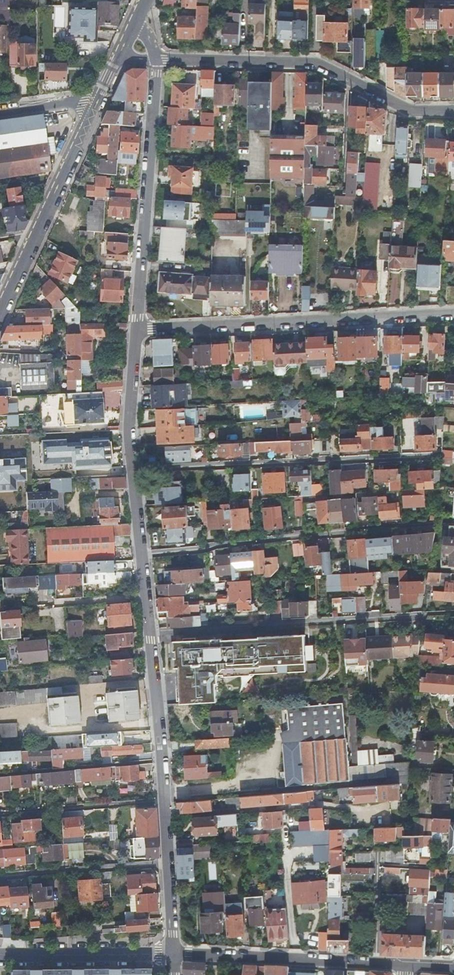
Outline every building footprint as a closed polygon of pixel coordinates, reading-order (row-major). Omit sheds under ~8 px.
[(4,20),(4,27),(0,27),(0,51),(4,51),(4,45),(8,45),(9,10),(9,0),(0,0),(0,20),(4,20)] [(196,42),(200,42),(200,38),(206,38),(207,0),(197,0),(197,7),(197,17),(196,38),(196,42)] [(307,37),(308,0),(294,0),(293,12),(293,37),(307,37)] [(364,8),(368,8),(368,0),(354,0),(354,8),(364,8)] [(96,8),(96,25),(115,25),(116,3),(113,3),(97,3),(96,8)] [(265,4),(249,3),(249,23),(258,24),(258,27),(256,29),(256,39),(264,39),(265,4)] [(95,43),(96,25),(96,8),(68,8),(68,38),(78,38),(78,43),(95,43)] [(354,17),(364,17),(364,8),(354,8),(354,17)] [(424,9),(406,9),(405,26),(424,26),(424,9)] [(440,9),(424,9),(424,26),(424,29),(440,29),(440,27),(440,9)] [(440,9),(440,27),(453,27),(453,9),(450,9),(440,9)] [(278,38),(293,39),(293,37),(293,12),(279,11),(278,38)] [(222,24),(222,43),(239,43),(240,14),(236,14),(236,22),(237,22),(237,24),(222,24)] [(320,14),(319,39),(334,40),(334,51),(348,52),(348,40),(346,40),(347,23),(324,23),(324,14),(320,14)] [(179,37),(196,38),(197,17),(179,16),(179,37)] [(27,65),(33,65),(33,39),(17,39),(17,45),(8,45),(8,66),(27,66),(27,65)] [(353,66),(364,66),(364,47),(362,47),(362,49),(359,49),(359,44),(353,44),(353,66)] [(64,64),(38,63),(38,71),(43,71),(43,79),(56,81),(64,81),(64,64)] [(406,66),(386,66),(386,87),(390,89),(406,97),(406,95),(406,73),(406,66)] [(105,159),(115,159),(117,125),(132,126),(133,113),(141,114),(141,106),(142,102),(143,70),(130,69),(122,73),(110,100),(123,101),(122,112),(105,111),(99,124),(107,124),(106,130),(106,137),(105,152),(105,159)] [(202,69),(202,78),(201,95),(214,95),(215,83),(215,70),(202,69)] [(249,106),(249,80),(249,70),(241,70),(241,78),(240,78),(240,106),(245,106),(249,106)] [(272,81),(271,106),(283,106),(283,96),(282,96),(282,71),(272,71),(272,81)] [(293,107),(306,107),(306,103),(306,82),(307,72),(295,72),(295,96),(293,96),(293,107)] [(422,73),(406,73),(406,95),(422,95),(422,73)] [(438,73),(422,73),(422,95),(439,95),(438,73)] [(438,73),(439,95),(453,95),(453,73),(438,73)] [(56,93),(56,81),(43,79),(38,79),(38,95),(56,93)] [(248,128),(271,128),(271,106),(272,81),(249,80),(249,106),(248,113),(248,128)] [(56,81),(56,93),(68,91),(68,81),(64,81),(56,81)] [(306,82),(306,103),(321,103),(321,82),(306,82)] [(174,83),(173,106),(188,107),(201,107),(201,98),(198,97),(194,97),(195,84),(174,83)] [(214,113),(214,114),(218,115),(219,104),(234,104),(234,84),(215,83),(214,95),(214,113)] [(324,92),(323,111),(344,111),(345,93),(324,92)] [(356,131),(365,132),(367,106),(349,105),(348,125),(356,125),(356,131)] [(170,106),(168,123),(174,123),(187,124),(188,107),(173,106),(170,106)] [(368,106),(367,131),(383,132),(385,130),(386,110),(383,107),(368,106)] [(200,125),(214,125),(214,114),(214,113),(201,113),(200,125)] [(49,170),(47,155),(44,138),(41,115),(0,121),(0,177),(49,170)] [(187,124),(174,123),(172,145),(190,146),(191,124),(187,124)] [(317,144),(332,145),(333,136),(316,135),(312,134),(312,124),(305,123),(305,134),(305,143),(317,144)] [(207,137),(214,137),(214,125),(200,125),(195,124),(194,137),(194,138),(207,139),(207,137)] [(407,126),(397,125),(396,152),(406,153),(407,126)] [(95,152),(105,152),(106,137),(106,130),(101,130),(101,137),(96,137),(95,152)] [(119,133),(118,151),(134,152),(136,134),(119,133)] [(304,166),(305,143),(305,134),(271,133),(270,176),(304,176),(304,166)] [(52,136),(44,138),(47,155),(54,153),(52,136)] [(446,140),(446,139),(426,138),(425,154),(428,154),(427,172),(447,173),(449,140),(446,140)] [(317,146),(317,144),(305,143),(304,166),(309,166),(309,158),(309,153),(317,153),(316,163),(332,164),(332,146),(317,146)] [(347,150),(346,168),(346,185),(345,195),(355,195),(355,180),(363,180),(364,171),(357,171),(358,151),(347,150)] [(92,173),(114,174),(115,159),(105,159),(105,161),(104,161),(104,164),(92,164),(92,173)] [(363,180),(362,196),(362,207),(375,208),(376,208),(379,162),(365,161),(364,171),(363,180)] [(420,178),(421,163),(410,162),(409,185),(420,185),(420,183),(420,178)] [(173,175),(172,192),(191,193),(192,167),(169,165),(169,175),(173,175)] [(325,182),(325,168),(310,168),(310,166),(309,166),(304,166),(304,176),(304,182),(325,182)] [(93,196),(103,196),(104,186),(106,187),(106,178),(94,177),(93,186),(86,186),(85,195),(93,196)] [(335,202),(335,200),(328,199),(328,201),(312,200),(313,184),(304,183),(303,205),(334,206),(335,202)] [(8,207),(21,206),(18,188),(5,190),(8,207)] [(114,188),(114,197),(127,198),(135,198),(135,189),(114,188)] [(355,195),(345,195),(335,194),(335,200),(335,202),(354,203),(354,207),(356,208),(356,221),(361,221),(362,207),(362,196),(355,195)] [(127,198),(114,197),(103,196),(103,199),(108,199),(107,215),(126,216),(127,198)] [(101,232),(103,200),(93,200),(92,200),(92,205),(89,205),(89,212),(87,212),(86,230),(90,231),(101,232)] [(166,226),(185,227),(192,228),(192,226),(193,218),(190,218),(191,201),(165,200),(164,217),(167,217),(166,223),(166,226)] [(270,228),(270,205),(261,204),(261,211),(247,210),(247,219),(247,228),(253,228),(253,230),(263,230),(263,228),(270,228)] [(6,232),(23,229),(28,220),(23,220),(22,213),(23,213),(22,205),(21,206),(8,207),(4,208),(1,208),(0,208),(2,216),(4,216),(5,223),(4,223),(6,232)] [(334,217),(334,206),(303,205),(303,215),(323,216),(324,219),(331,219),(332,217),(334,217)] [(390,257),(389,265),(416,266),(416,261),(416,253),(417,245),(407,245),(408,238),(401,238),(402,215),(392,214),(391,241),(390,257)] [(247,228),(247,219),(236,218),(212,218),(212,234),(246,235),(247,228)] [(164,226),(153,225),(152,235),(164,236),(164,226)] [(183,261),(185,227),(166,226),(164,226),(164,236),(162,259),(183,261)] [(125,233),(103,232),(103,236),(105,237),(107,239),(107,242),(106,242),(106,244),(105,247),(105,251),(105,258),(123,259),(124,242),(124,240),(125,238),(125,236),(125,233)] [(442,258),(453,258),(453,239),(444,239),(443,254),(442,258)] [(380,257),(390,257),(391,241),(381,241),(380,257)] [(301,271),(302,244),(269,244),(269,271),(277,271),(294,271),(301,271)] [(64,282),(65,281),(69,273),(74,260),(56,252),(46,274),(64,282)] [(416,253),(416,261),(425,261),(425,257),(426,253),(416,253)] [(439,286),(440,264),(418,264),(417,285),(439,286)] [(358,268),(332,266),(331,287),(356,289),(358,268)] [(376,269),(358,268),(356,289),(356,291),(358,291),(358,293),(359,294),(365,294),(366,294),(366,291),(368,292),(368,291),(375,291),(376,269)] [(108,269),(99,269),(99,278),(113,279),(113,270),(108,269)] [(210,297),(211,276),(161,272),(159,289),(192,292),(192,298),(208,299),(208,296),(210,297)] [(69,273),(65,281),(70,283),(74,275),(69,273)] [(245,275),(211,274),(211,276),(210,297),(210,303),(245,304),(246,275),(245,275)] [(113,279),(99,278),(98,300),(120,301),(121,279),(113,279)] [(78,323),(78,311),(65,297),(61,301),(58,297),(61,294),(48,280),(37,290),(50,304),(50,308),(64,308),(64,324),(78,323)] [(269,286),(269,281),(252,280),(252,297),(269,297),(269,286)] [(47,308),(24,309),(24,325),(40,324),(48,324),(47,308)] [(75,355),(79,354),(78,335),(78,323),(64,324),(64,335),(65,355),(75,355)] [(88,335),(88,329),(88,323),(78,323),(78,335),(79,354),(79,357),(79,360),(87,359),(89,359),(88,335)] [(6,326),(0,339),(0,340),(37,340),(37,332),(37,328),(40,328),(40,324),(24,325),(6,326)] [(428,358),(434,358),(435,350),(443,351),(444,333),(434,333),(434,334),(429,334),(428,347),(428,358)] [(376,335),(357,336),(357,355),(376,354),(376,335)] [(401,363),(401,335),(385,335),(385,344),(382,344),(382,346),(385,346),(385,354),(389,354),(389,364),(401,363)] [(403,335),(402,359),(408,359),(408,355),(407,355),(407,350),(418,350),(418,347),(421,347),(421,343),(418,343),(418,335),(403,335)] [(335,370),(334,344),(327,345),(326,336),(306,337),(306,341),(307,357),(307,361),(307,365),(326,364),(326,370),(335,370)] [(357,355),(357,336),(339,336),(340,358),(357,358),(357,355)] [(154,339),(155,364),(173,363),(172,343),(176,343),(176,338),(154,339)] [(254,366),(262,366),(262,358),(272,357),(271,338),(253,339),(253,341),(254,358),(254,366)] [(243,358),(251,358),(251,341),(235,342),(236,361),(243,361),(243,358)] [(288,362),(307,361),(307,357),(306,341),(273,342),(274,366),(285,366),(288,362)] [(213,344),(214,362),(228,361),(227,343),(213,344)] [(189,362),(195,362),(196,363),(211,362),(209,344),(194,345),(195,347),(189,348),(189,362)] [(179,348),(180,363),(189,362),(189,348),(179,348)] [(50,354),(18,353),(20,388),(54,387),(52,354),(50,354)] [(79,365),(79,360),(75,359),(65,360),(65,388),(74,388),(80,387),(79,365)] [(155,369),(156,383),(174,382),(173,368),(155,369)] [(402,392),(427,391),(427,381),(427,375),(416,374),(416,376),(403,376),(402,392)] [(446,374),(446,380),(445,382),(453,382),(453,374),(446,374)] [(380,394),(388,393),(388,376),(384,376),(380,376),(380,394)] [(436,380),(427,381),(427,391),(437,391),(445,390),(445,382),(436,382),(436,380)] [(152,384),(153,406),(183,404),(182,382),(179,382),(174,382),(156,383),(152,384)] [(445,382),(445,390),(444,399),(453,399),(453,382),(445,382)] [(11,395),(10,387),(0,387),(0,396),(11,395)] [(65,424),(80,423),(84,423),(102,422),(101,390),(98,391),(80,392),(75,392),(63,393),(65,424)] [(444,400),(444,399),(445,390),(437,391),(437,400),(444,400)] [(13,395),(11,395),(0,396),(0,412),(14,411),(13,395)] [(282,415),(282,417),(293,415),(301,414),(300,398),(281,400),(282,415)] [(306,421),(322,420),(322,414),(308,415),(307,398),(305,398),(300,398),(301,414),(302,421),(304,421),(306,421)] [(157,409),(158,426),(193,424),(197,424),(196,407),(157,409)] [(196,407),(197,424),(206,423),(205,407),(196,407)] [(17,424),(17,414),(6,414),(6,425),(17,424)] [(442,428),(443,426),(443,415),(423,416),(422,416),(423,434),(415,434),(416,448),(435,447),(434,427),(442,428)] [(369,426),(368,418),(357,419),(358,432),(358,437),(340,437),(340,449),(359,448),(370,448),(370,447),(369,437),(369,426)] [(289,422),(290,440),(292,439),(310,439),(310,433),(300,433),(299,425),(304,425),(304,421),(302,421),(289,422)] [(193,424),(158,426),(159,442),(194,440),(193,424)] [(381,425),(369,426),(369,437),(372,436),(372,447),(391,446),(390,435),(382,435),(381,425)] [(41,441),(42,464),(71,463),(72,469),(109,468),(106,438),(79,439),(80,443),(65,443),(64,440),(41,441)] [(256,449),(258,449),(282,448),(283,448),(284,451),(289,450),(292,450),(292,439),(290,440),(273,440),(263,441),(256,441),(256,449)] [(292,439),(292,450),(292,452),(312,451),(311,439),(310,439),(292,439)] [(249,441),(220,443),(220,454),(250,454),(249,441)] [(249,441),(250,454),(258,453),(258,449),(256,449),(256,441),(249,441)] [(200,447),(200,456),(207,456),(207,443),(197,444),(197,447),(200,447)] [(190,450),(190,444),(163,445),(156,446),(156,452),(167,452),(167,461),(191,460),(190,450)] [(14,490),(14,480),(24,480),(24,458),(0,459),(0,491),(14,490)] [(341,470),(340,468),(330,468),(331,472),(331,478),(332,493),(338,493),(341,493),(342,493),(341,470)] [(375,469),(376,482),(379,482),(379,479),(385,479),(386,483),(390,483),(390,488),(399,487),(398,468),(375,469)] [(251,475),(251,469),(245,469),(245,472),(234,472),(234,478),(233,478),(233,489),(232,489),(233,499),(235,498),(243,498),(246,498),(246,489),(251,489),(251,475)] [(291,479),(298,479),(298,482),(298,483),(301,483),(301,495),(303,495),(312,494),(311,479),(311,478),(311,469),(299,469),(294,469),(290,469),(291,479)] [(357,481),(357,485),(366,484),(365,469),(341,470),(342,493),(345,492),(353,492),(352,481),(357,481)] [(423,488),(428,488),(433,487),(433,482),(432,469),(409,470),(410,482),(414,481),(414,484),(418,484),(418,488),(423,488)] [(284,490),(283,471),(263,472),(264,491),(284,490)] [(98,479),(99,489),(124,487),(123,477),(98,479)] [(51,479),(51,491),(70,490),(69,478),(51,479)] [(311,478),(311,479),(312,494),(317,494),(322,494),(321,478),(311,478)] [(99,489),(98,479),(79,480),(80,490),(99,489)] [(155,485),(156,503),(183,501),(181,479),(168,479),(168,485),(155,485)] [(424,505),(423,488),(418,488),(415,488),(415,494),(402,495),(403,506),(424,505)] [(27,509),(44,508),(45,512),(63,511),(63,494),(65,492),(70,491),(70,490),(51,491),(32,492),(26,492),(27,509)] [(344,519),(358,518),(355,497),(345,498),(345,492),(342,493),(341,493),(344,519)] [(320,521),(330,521),(328,499),(328,493),(322,494),(317,494),(312,494),(303,495),(303,499),(304,509),(318,507),(320,521)] [(330,521),(344,519),(341,493),(338,493),(339,498),(328,499),(330,521)] [(295,516),(305,515),(304,509),(303,499),(303,495),(301,495),(293,495),(295,516)] [(380,512),(380,516),(397,514),(396,502),(390,502),(389,497),(379,498),(380,503),(379,503),(380,512)] [(229,499),(221,499),(222,508),(207,509),(208,521),(203,521),(203,524),(204,533),(210,533),(209,528),(232,526),(230,509),(229,499)] [(380,512),(379,503),(378,500),(370,501),(370,504),(360,505),(360,514),(380,512)] [(165,516),(165,525),(165,526),(185,525),(188,525),(187,514),(195,514),(194,505),(186,505),(186,504),(164,505),(165,516)] [(266,527),(282,526),(280,506),(264,507),(266,527)] [(98,515),(116,514),(115,507),(98,508),(98,515)] [(236,509),(230,509),(232,526),(232,527),(250,526),(248,507),(236,509)] [(27,528),(27,511),(21,511),(19,523),(18,529),(26,528),(27,528)] [(129,534),(128,523),(112,524),(112,535),(129,534)] [(111,524),(83,525),(81,526),(76,526),(45,527),(46,563),(84,562),(112,560),(111,524)] [(451,549),(450,564),(453,564),(453,524),(450,524),(449,536),(443,536),(442,548),(451,549)] [(185,525),(165,526),(166,535),(167,543),(186,541),(186,536),(193,536),(192,525),(188,525),(185,525)] [(26,528),(18,529),(8,529),(5,530),(6,541),(9,541),(11,540),(11,551),(11,565),(16,565),(22,564),(28,564),(26,528)] [(412,533),(414,551),(431,549),(434,532),(412,533)] [(392,535),(392,553),(414,551),(412,533),(392,535)] [(385,536),(366,538),(367,559),(387,557),(385,536)] [(350,572),(369,571),(367,559),(366,538),(348,539),(350,556),(349,556),(350,572)] [(304,552),(303,543),(293,543),(294,553),(304,552)] [(322,574),(330,573),(331,573),(330,557),(329,549),(320,550),(320,552),(317,553),(316,545),(306,546),(308,564),(321,563),(322,574)] [(264,549),(253,550),(253,551),(254,567),(255,572),(269,571),(270,575),(274,574),(279,568),(277,555),(265,556),(264,549)] [(254,567),(253,551),(237,553),(238,568),(254,567)] [(232,572),(230,554),(215,555),(217,573),(232,572)] [(350,572),(349,556),(330,557),(331,573),(350,572)] [(112,560),(84,562),(84,573),(94,573),(113,572),(112,560)] [(209,570),(209,566),(201,566),(201,568),(189,569),(189,568),(164,570),(164,577),(165,583),(171,583),(179,582),(185,582),(210,580),(209,570)] [(380,570),(380,583),(387,583),(386,576),(399,575),(399,569),(392,570),(380,570)] [(407,569),(399,569),(399,575),(399,581),(400,601),(415,601),(417,591),(423,591),(423,580),(406,580),(407,569)] [(426,582),(429,582),(429,583),(438,584),(438,589),(433,589),(433,597),(453,599),(453,581),(450,581),(451,572),(442,571),(428,570),(426,582)] [(94,573),(80,573),(81,584),(98,583),(98,586),(106,586),(106,583),(114,582),(114,581),(126,581),(125,571),(113,572),(94,573)] [(376,578),(376,571),(369,571),(350,572),(331,573),(330,573),(331,590),(349,589),(349,582),(357,581),(356,583),(374,582),(374,578),(376,578)] [(79,584),(78,574),(68,574),(54,575),(54,588),(54,589),(64,588),(64,585),(79,584)] [(54,575),(36,576),(37,585),(37,589),(54,588),(54,575)] [(29,576),(24,576),(18,577),(1,577),(2,596),(24,595),(24,586),(37,585),(36,576),(29,576)] [(238,602),(251,601),(250,580),(229,581),(229,585),(227,585),(227,589),(229,589),(229,594),(219,594),(219,600),(238,600),(238,602)] [(391,608),(398,608),(400,608),(400,601),(399,581),(395,581),(395,585),(390,585),(391,608)] [(167,588),(167,594),(185,593),(185,582),(179,582),(171,583),(165,583),(159,583),(159,586),(159,588),(167,588)] [(156,601),(157,605),(158,605),(181,604),(199,603),(203,603),(203,600),(184,601),(184,596),(156,598),(156,601)] [(356,611),(355,596),(347,597),(331,597),(331,602),(343,601),(343,612),(356,611)] [(356,611),(365,611),(364,596),(355,596),(356,611)] [(281,600),(282,614),(290,614),(309,614),(309,613),(316,613),(316,600),(301,600),(301,601),(290,602),(290,599),(282,600),(281,600)] [(239,610),(254,609),(254,604),(251,604),(251,601),(238,602),(239,610)] [(168,609),(168,616),(191,615),(190,610),(199,609),(199,603),(181,604),(158,605),(158,608),(158,610),(166,610),(166,609),(168,609)] [(127,604),(105,606),(107,626),(114,625),(114,628),(119,627),(119,625),(129,624),(127,604)] [(3,612),(0,612),(0,632),(1,640),(16,638),(20,638),(17,611),(3,612)] [(169,626),(208,624),(207,611),(199,612),(199,614),(191,615),(168,616),(169,619),(169,623),(169,626)] [(80,620),(65,621),(66,634),(66,638),(82,636),(80,620)] [(179,693),(180,703),(216,700),(215,682),(218,682),(217,673),(217,668),(254,666),(254,671),(306,667),(305,657),(304,641),(303,631),(258,634),(258,635),(221,638),(221,637),(211,637),(211,639),(189,640),(189,639),(175,640),(175,650),(176,657),(176,666),(178,666),(178,675),(179,693)] [(411,634),(391,635),(392,656),(417,655),(420,631),(411,632),(411,634)] [(131,645),(130,632),(111,634),(103,635),(105,651),(109,650),(116,650),(116,647),(121,646),(131,645)] [(444,638),(444,633),(425,632),(424,646),(443,648),(444,638)] [(391,635),(365,637),(366,646),(366,658),(392,656),(391,635)] [(20,638),(16,638),(18,663),(45,660),(43,636),(20,638)] [(365,637),(344,638),(344,640),(345,660),(345,663),(367,662),(366,658),(366,646),(365,637)] [(442,660),(453,661),(453,639),(444,638),(443,648),(442,660)] [(314,640),(304,641),(305,657),(309,657),(315,656),(314,640)] [(128,649),(122,649),(116,650),(109,650),(110,661),(128,659),(128,649)] [(130,668),(129,659),(128,659),(110,661),(109,661),(110,675),(128,674),(128,668),(130,668)] [(367,662),(345,663),(346,670),(367,669),(367,662)] [(254,666),(217,668),(217,673),(223,673),(223,675),(250,672),(250,671),(254,671),(254,666)] [(438,691),(453,692),(453,674),(426,672),(426,676),(421,676),(420,689),(429,690),(429,691),(431,693),(436,694),(438,692),(438,691)] [(47,701),(47,699),(46,695),(62,694),(61,687),(0,692),(0,706),(47,701)] [(139,701),(136,701),(135,691),(116,692),(116,691),(114,691),(114,692),(113,692),(113,690),(106,691),(106,693),(105,693),(108,722),(138,719),(137,709),(139,709),(139,701)] [(80,705),(77,705),(77,696),(47,699),(47,701),(49,725),(79,723),(78,713),(81,713),(80,705)] [(407,781),(408,766),(408,760),(393,761),(378,762),(357,764),(352,765),(347,765),(343,701),(286,706),(288,728),(289,741),(283,742),(285,766),(286,784),(386,776),(386,783),(398,782),(407,781)] [(212,710),(212,722),(213,730),(215,730),(216,734),(232,733),(231,721),(234,720),(234,709),(212,710)] [(352,765),(357,764),(354,713),(349,714),(352,765)] [(17,738),(16,724),(0,725),(0,739),(17,738)] [(410,737),(418,738),(419,724),(411,724),(411,725),(410,737)] [(289,741),(288,728),(280,732),(283,742),(289,741)] [(121,732),(81,733),(81,747),(99,747),(121,746),(121,732)] [(229,741),(228,736),(195,739),(196,747),(229,745),(229,741)] [(423,740),(423,738),(418,738),(418,743),(423,744),(423,748),(418,748),(417,756),(420,756),(420,759),(422,759),(422,760),(431,760),(433,741),(423,740)] [(121,746),(99,747),(100,764),(105,764),(104,755),(110,755),(141,753),(141,745),(121,746)] [(81,747),(51,749),(52,769),(62,768),(61,757),(63,757),(82,756),(81,747)] [(18,751),(0,752),(0,764),(19,762),(18,752),(18,751)] [(49,752),(18,752),(19,762),(19,771),(25,771),(25,761),(49,761),(49,752)] [(185,767),(185,778),(221,775),(220,770),(210,771),(210,763),(207,764),(206,753),(184,754),(185,767)] [(378,762),(393,761),(393,753),(377,754),(378,762)] [(144,779),(143,764),(113,766),(114,778),(114,782),(144,779)] [(114,778),(113,766),(74,770),(75,785),(82,785),(82,781),(90,780),(109,779),(114,778)] [(73,782),(72,770),(34,774),(35,781),(35,785),(73,782)] [(432,773),(431,799),(448,800),(450,774),(432,773)] [(34,774),(0,777),(0,792),(10,791),(10,788),(11,788),(30,786),(29,781),(35,781),(34,774)] [(399,797),(398,782),(386,783),(374,784),(354,786),(354,791),(355,801),(399,797)] [(312,789),(225,797),(226,802),(229,807),(313,799),(313,797),(312,789)] [(211,798),(176,801),(177,807),(181,807),(181,811),(212,808),(211,798)] [(322,806),(309,807),(311,829),(323,828),(322,806)] [(156,837),(154,809),(134,810),(136,838),(138,838),(156,837)] [(284,809),(263,811),(264,826),(283,825),(282,813),(285,813),(284,809)] [(221,814),(215,814),(215,816),(195,817),(196,833),(216,832),(216,823),(222,823),(221,814)] [(450,823),(450,818),(432,816),(432,829),(442,829),(442,833),(449,834),(450,823)] [(80,818),(60,819),(62,844),(67,844),(82,843),(80,818)] [(12,824),(13,842),(33,840),(33,831),(40,830),(39,819),(20,820),(20,823),(12,824)] [(404,835),(404,825),(374,827),(373,839),(396,838),(396,835),(403,835),(404,835)] [(329,843),(328,852),(341,852),(341,835),(341,828),(329,829),(329,843)] [(328,843),(329,843),(329,829),(311,829),(290,831),(291,845),(321,844),(328,843)] [(431,840),(431,834),(426,834),(404,835),(403,835),(403,846),(410,846),(415,845),(423,845),(423,844),(430,844),(431,840)] [(157,857),(156,837),(138,838),(136,838),(132,839),(133,859),(157,857)] [(176,839),(178,876),(192,875),(192,879),(194,879),(193,858),(193,853),(193,843),(192,838),(176,839)] [(114,840),(110,840),(107,841),(107,850),(114,849),(113,843),(118,842),(118,840),(114,840)] [(193,853),(193,858),(210,857),(209,842),(193,843),(193,853)] [(67,844),(62,844),(35,846),(36,852),(43,852),(44,860),(68,859),(69,859),(75,858),(75,857),(83,857),(82,843),(67,844)] [(35,846),(23,847),(23,848),(23,864),(34,863),(33,855),(34,855),(34,854),(36,854),(36,852),(35,846)] [(403,861),(403,846),(391,846),(391,861),(403,861)] [(23,848),(3,850),(3,866),(23,864),(23,848)] [(328,852),(328,871),(328,872),(341,872),(358,872),(367,872),(367,867),(341,867),(341,852),(328,852)] [(368,852),(355,852),(355,861),(368,861),(368,852)] [(428,889),(428,875),(429,868),(410,867),(409,892),(422,893),(422,901),(427,901),(428,892),(428,889)] [(433,876),(446,877),(446,870),(446,869),(429,868),(428,875),(433,876)] [(341,872),(328,872),(328,895),(340,895),(341,880),(358,879),(358,872),(341,872)] [(139,884),(132,885),(133,893),(154,891),(153,874),(138,875),(139,884)] [(293,902),(303,901),(317,900),(326,899),(324,879),(291,882),(293,902)] [(79,901),(102,899),(101,897),(100,884),(100,880),(78,882),(79,901)] [(100,884),(101,897),(109,897),(108,883),(100,884)] [(33,908),(51,906),(50,888),(39,888),(39,885),(31,885),(33,908)] [(7,890),(7,887),(0,888),(0,905),(8,904),(7,890)] [(8,907),(27,906),(26,888),(7,890),(8,904),(8,907)] [(444,914),(453,915),(453,909),(453,891),(445,891),(444,902),(444,914)] [(144,919),(149,918),(148,910),(155,910),(154,893),(135,894),(136,911),(130,911),(124,912),(124,920),(144,919)] [(249,909),(250,924),(263,922),(262,907),(263,907),(262,894),(261,894),(246,896),(244,896),(245,908),(247,908),(247,909),(249,909)] [(328,895),(328,918),(339,918),(340,918),(340,907),(340,895),(328,895)] [(426,913),(426,902),(408,900),(407,912),(426,913)] [(225,902),(227,935),(244,934),(242,901),(225,902)] [(427,901),(426,927),(443,928),(444,914),(444,902),(427,901)] [(266,917),(268,936),(275,936),(275,938),(288,937),(285,906),(265,908),(266,917)] [(223,911),(217,911),(217,907),(208,908),(208,912),(201,912),(203,930),(222,929),(221,921),(222,921),(222,918),(224,918),(223,911)] [(49,912),(50,926),(58,926),(57,912),(49,912)] [(453,915),(444,914),(443,928),(442,942),(453,942),(453,924),(453,915)] [(328,918),(327,931),(327,938),(338,938),(339,918),(328,918)] [(114,932),(145,930),(144,919),(124,920),(124,925),(118,926),(118,928),(114,929),(114,932)] [(9,937),(8,925),(0,925),(0,930),(0,938),(9,937)] [(319,931),(319,948),(327,949),(327,938),(327,931),(319,931)] [(383,932),(382,952),(424,954),(425,934),(383,932)] [(327,938),(327,949),(347,950),(348,938),(338,938),(327,938)] [(205,965),(184,964),(184,974),(205,974),(205,965)] [(257,967),(244,967),(244,974),(257,974),(257,967)]
